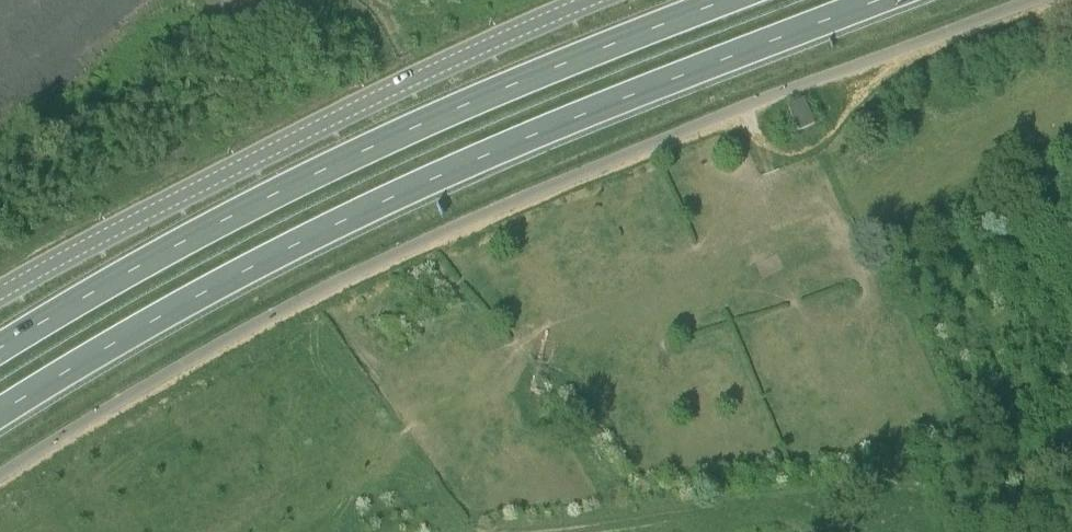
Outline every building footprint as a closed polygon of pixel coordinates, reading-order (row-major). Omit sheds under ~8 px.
[(804,99),(787,106),(797,132),(815,125),(804,99)]
